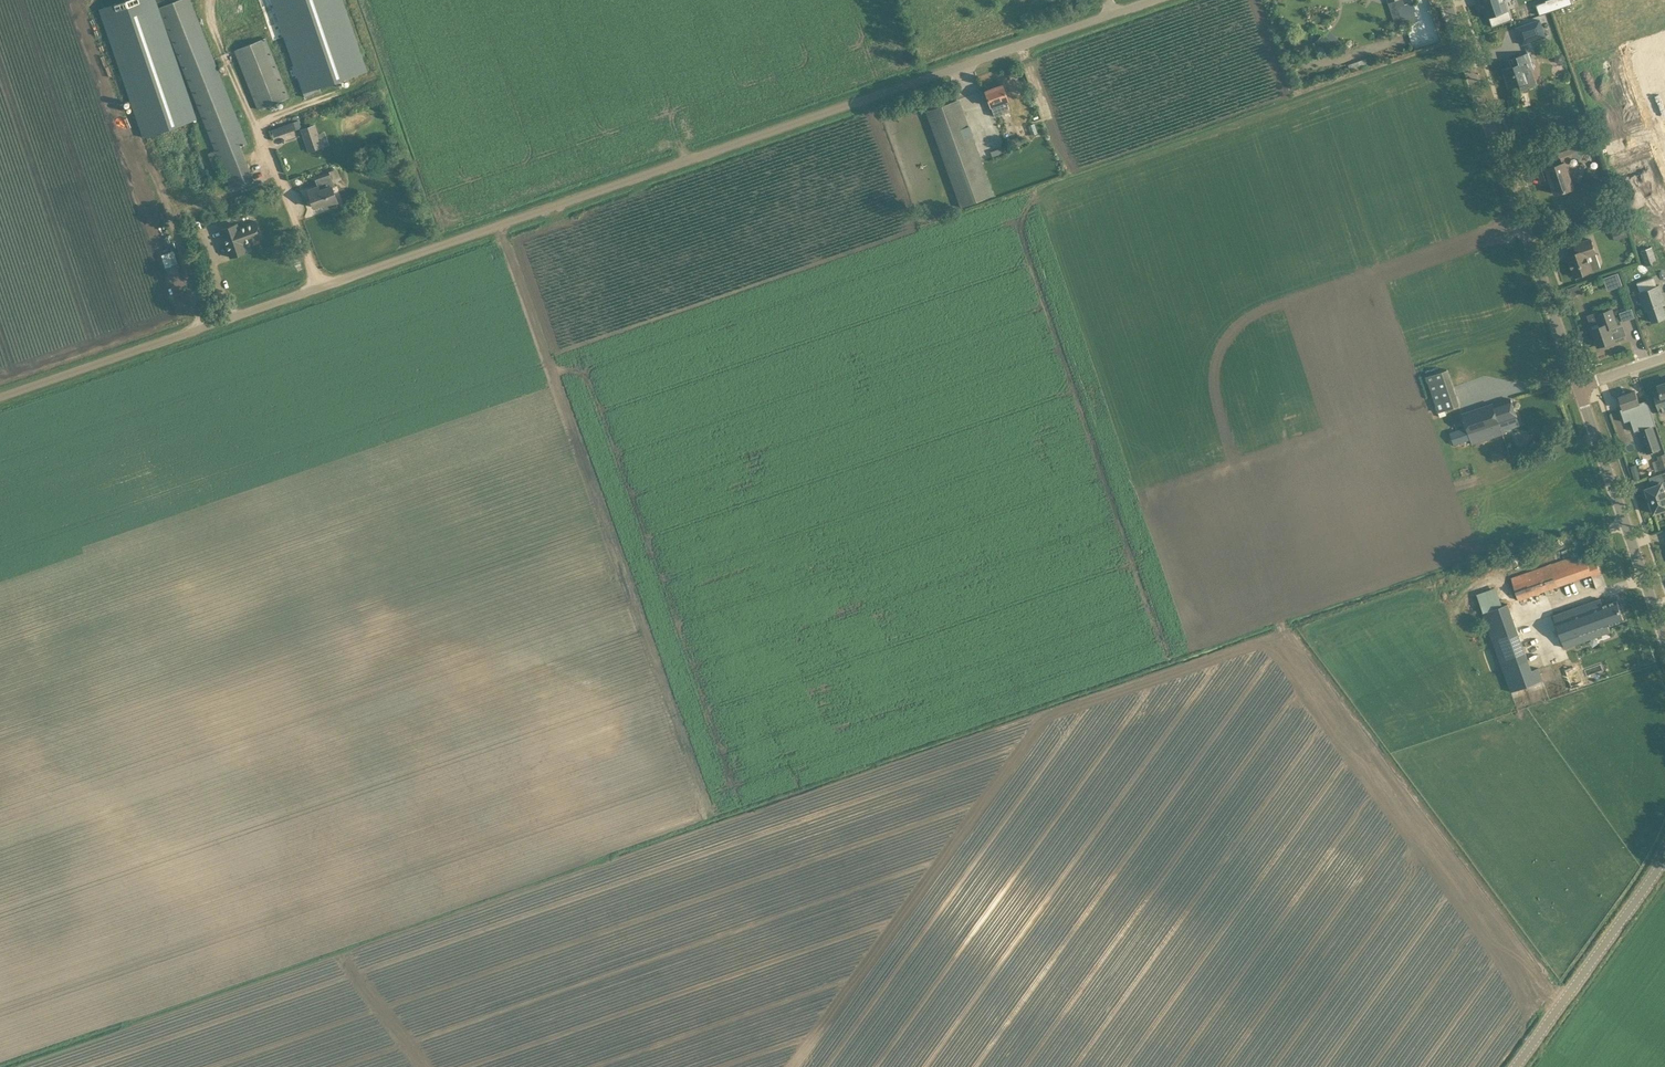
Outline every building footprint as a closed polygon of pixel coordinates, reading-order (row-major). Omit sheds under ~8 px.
[(156,0),(119,0),(99,7),(142,131),(196,113),(159,7),(156,0)] [(204,124),(230,189),(254,179),(241,146),(248,143),(191,0),(178,0),(159,7),(204,124)] [(305,90),(368,68),(345,0),(273,0),(305,90)] [(1481,9),(1483,8),(1486,18),(1490,17),(1493,25),(1492,26),(1493,27),(1513,19),(1512,18),(1511,19),(1505,0),(1477,0),(1481,9)] [(1546,1),(1536,4),(1540,15),(1554,10),(1573,3),(1572,0),(1548,0),(1546,1)] [(1540,19),(1516,27),(1522,45),(1546,37),(1540,19)] [(1335,44),(1324,33),(1315,41),(1327,53),(1335,44)] [(234,50),(258,110),(290,97),(266,37),(234,50)] [(1618,50),(1593,58),(1614,121),(1621,119),(1640,113),(1618,50)] [(1529,53),(1524,54),(1514,58),(1516,65),(1504,69),(1510,87),(1528,81),(1524,71),(1534,68),(1529,53)] [(1352,70),(1368,63),(1366,57),(1349,64),(1352,70)] [(985,91),(989,101),(994,116),(1011,111),(1006,95),(1002,85),(985,91)] [(994,194),(981,160),(959,99),(926,111),(960,206),(994,194)] [(272,135),(294,128),(293,122),(271,130),(272,135)] [(323,147),(319,134),(315,124),(301,129),(309,152),(323,147)] [(1560,157),(1579,151),(1575,139),(1556,146),(1560,157)] [(1556,194),(1566,190),(1574,188),(1565,161),(1538,170),(1542,180),(1550,177),(1556,194)] [(1632,171),(1653,233),(1659,231),(1659,232),(1660,231),(1664,229),(1664,186),(1657,162),(1632,171)] [(338,203),(332,186),(335,186),(330,174),(316,179),(319,186),(308,190),(314,207),(324,203),(325,207),(338,203)] [(221,229),(226,244),(231,257),(233,256),(246,251),(244,243),(262,237),(257,221),(250,223),(239,227),(237,223),(221,229)] [(1617,230),(1620,239),(1628,236),(1624,227),(1617,230)] [(1601,267),(1596,254),(1591,239),(1585,241),(1574,245),(1577,252),(1568,255),(1575,277),(1585,273),(1601,267)] [(1658,262),(1654,252),(1652,246),(1641,250),(1646,266),(1658,262)] [(1623,285),(1618,273),(1612,275),(1617,287),(1623,285)] [(1662,293),(1659,284),(1638,291),(1641,301),(1645,311),(1648,310),(1652,322),(1664,318),(1664,311),(1663,305),(1664,304),(1664,301),(1662,293)] [(1577,288),(1576,285),(1568,288),(1571,296),(1574,295),(1577,288)] [(1635,317),(1632,308),(1620,312),(1623,321),(1635,317)] [(1610,328),(1617,325),(1618,325),(1612,309),(1601,312),(1600,310),(1587,315),(1598,346),(1615,340),(1610,328)] [(1426,375),(1438,411),(1460,404),(1449,368),(1426,375)] [(1659,389),(1653,390),(1660,412),(1664,410),(1664,380),(1658,382),(1659,389)] [(1636,416),(1642,414),(1639,403),(1640,403),(1635,390),(1619,396),(1623,409),(1632,406),(1636,416)] [(1489,438),(1490,439),(1504,434),(1499,423),(1517,416),(1511,399),(1493,405),(1493,403),(1462,413),(1467,427),(1450,432),(1454,444),(1471,438),(1473,444),(1489,438)] [(1653,425),(1649,427),(1639,430),(1647,453),(1660,448),(1653,425)] [(1656,472),(1664,469),(1664,454),(1657,456),(1658,460),(1652,462),(1656,472)] [(1640,478),(1636,464),(1630,465),(1635,480),(1640,478)] [(1663,482),(1652,486),(1645,488),(1654,513),(1664,509),(1664,489),(1663,482)] [(1531,562),(1537,579),(1588,561),(1582,544),(1531,562)] [(1481,613),(1501,669),(1502,670),(1529,660),(1508,603),(1502,606),(1496,587),(1477,594),(1483,612),(1481,613)] [(1600,599),(1590,603),(1554,616),(1565,647),(1599,634),(1610,631),(1607,624),(1623,618),(1617,601),(1603,606),(1600,599)]
